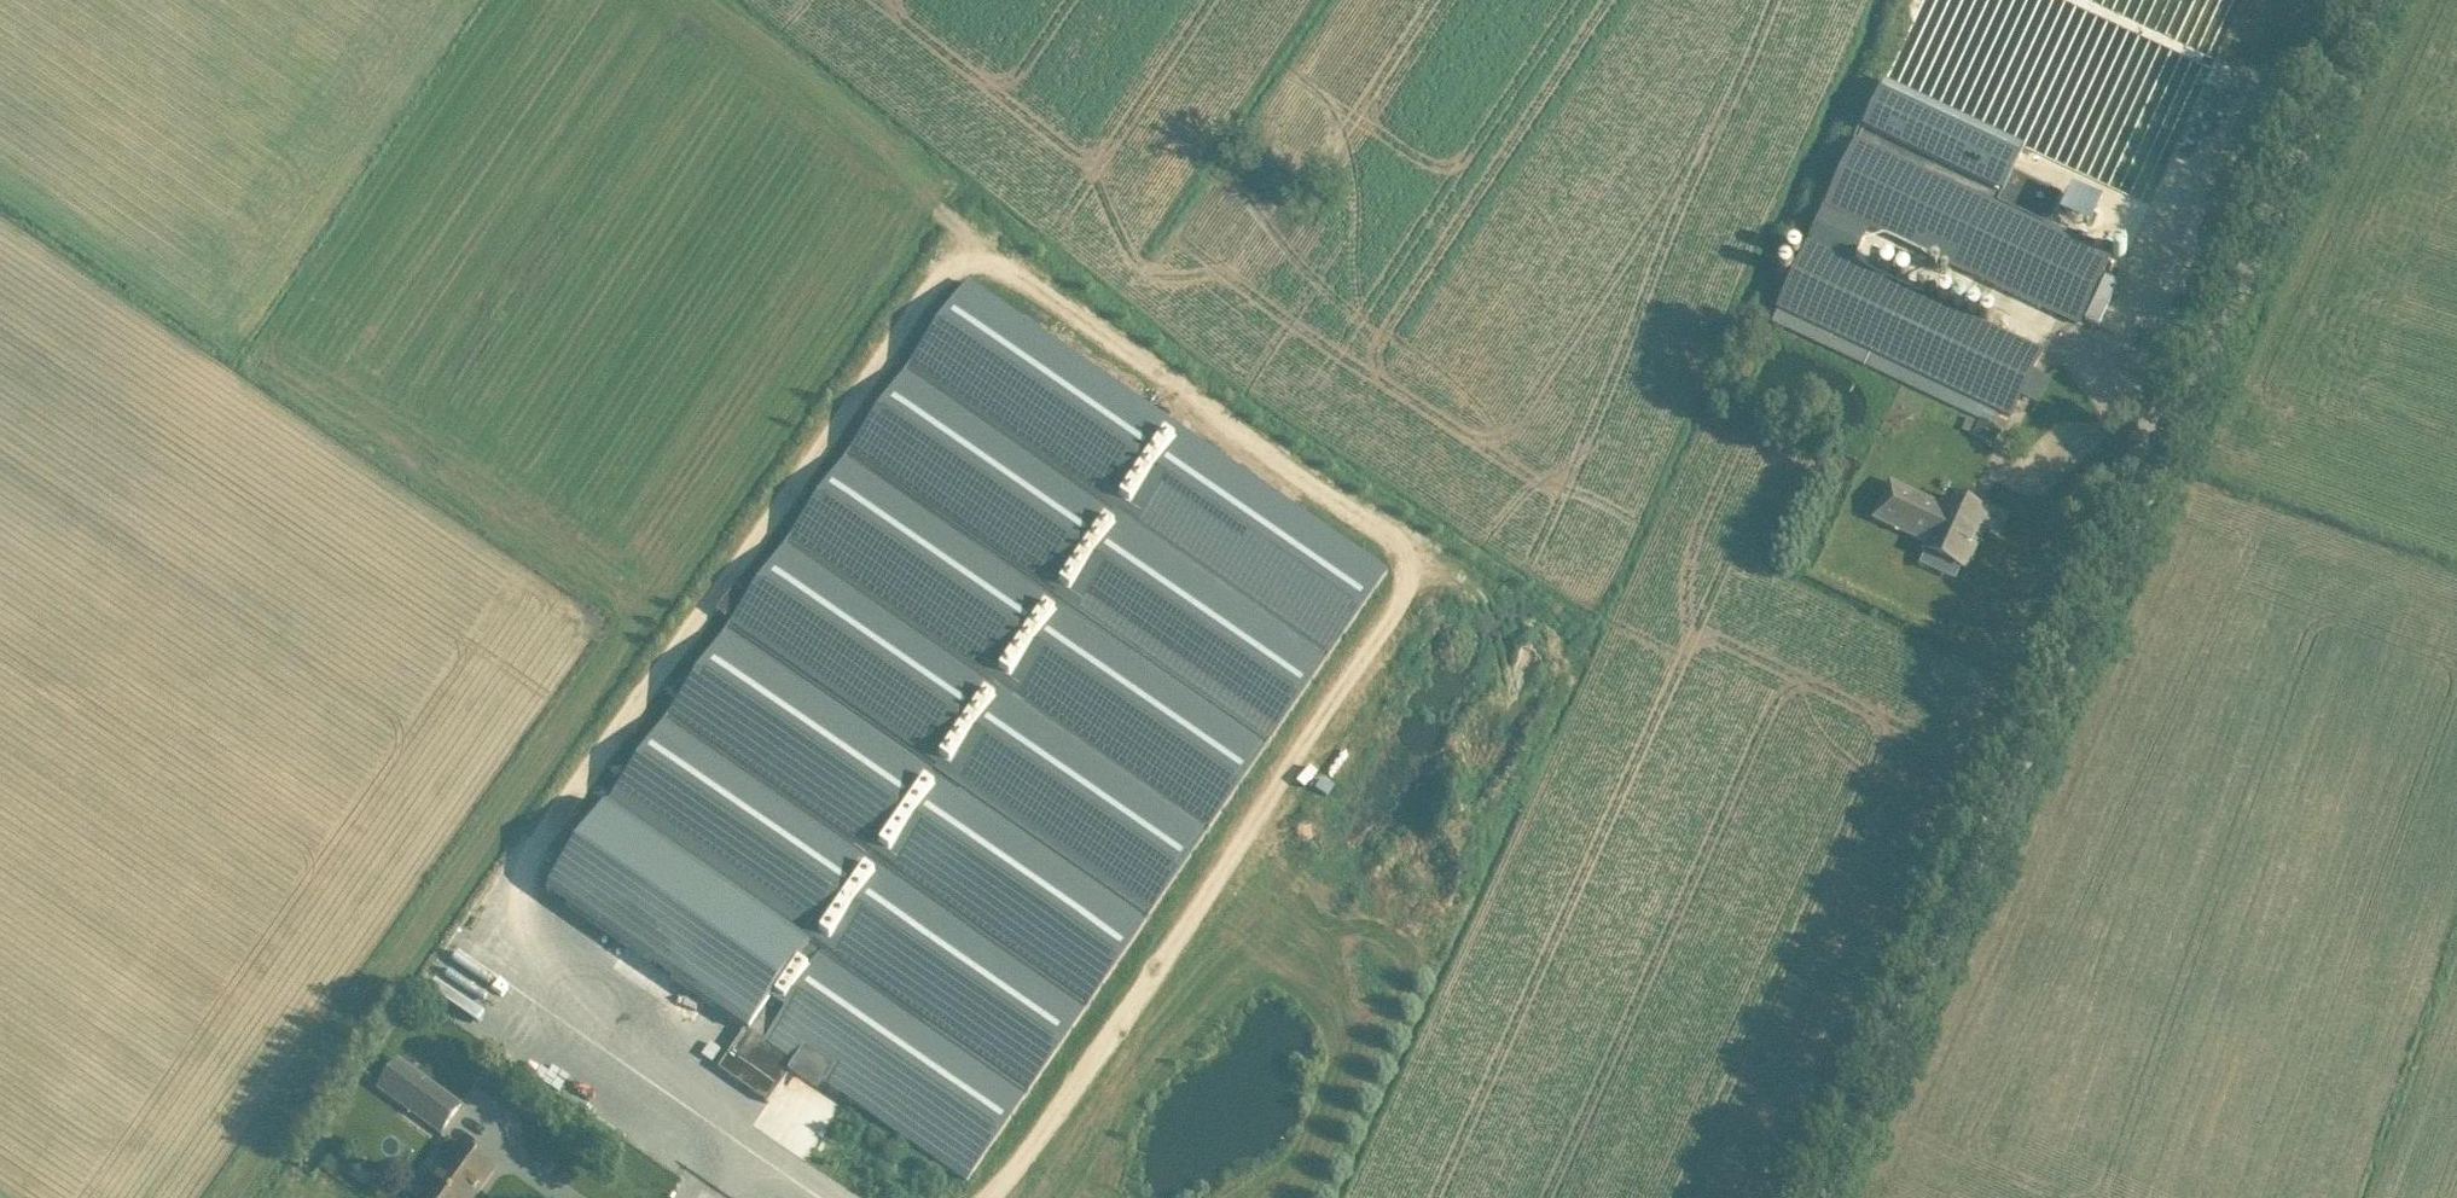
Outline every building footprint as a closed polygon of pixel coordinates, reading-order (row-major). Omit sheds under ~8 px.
[(1885,81),(1857,140),(1826,206),(1809,241),(1778,308),(1772,322),(1993,425),(1999,411),(2010,416),(2042,350),(2020,339),(1854,262),(1870,227),(2036,304),(2058,314),(2079,326),(2109,260),(2106,258),(2077,243),(2081,236),(2048,221),(2061,192),(2014,170),(2025,146),(2150,204),(2245,0),(1922,0),(1885,81)] [(969,283),(548,892),(628,947),(746,1029),(719,1069),(769,1103),(783,1083),(796,1064),(967,1182),(1388,574),(969,283)] [(1945,506),(1889,481),(1873,518),(1930,543),(1926,552),(1967,571),(1992,514),(1950,495),(1945,506)] [(1323,780),(1316,789),(1327,796),(1334,788),(1323,780)] [(523,1034),(529,1023),(474,994),(468,1005),(523,1034)] [(711,1043),(703,1055),(713,1062),(721,1050),(711,1043)] [(399,1060),(379,1088),(441,1132),(461,1105),(399,1060)] [(494,1170),(459,1145),(421,1197),(474,1197),(494,1170)]
